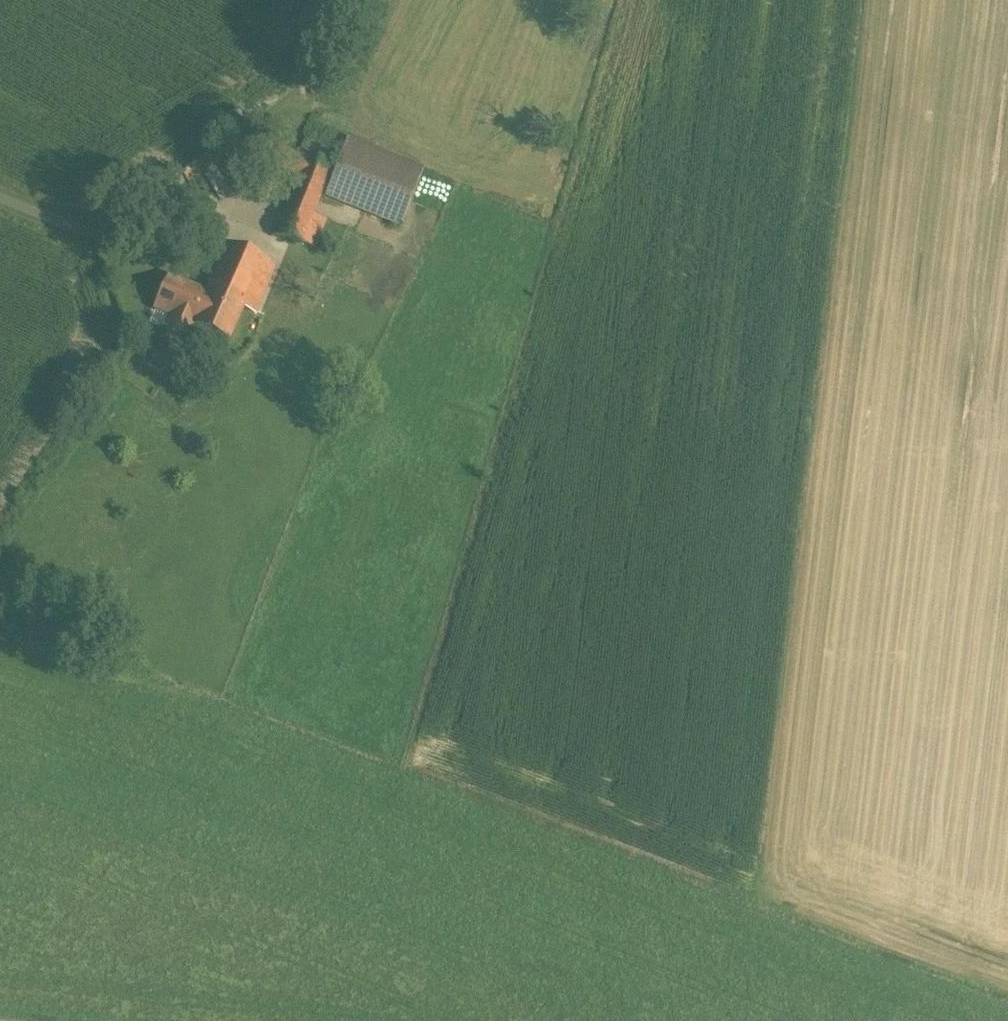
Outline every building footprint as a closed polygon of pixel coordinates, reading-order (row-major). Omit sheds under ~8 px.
[(423,172),(347,141),(325,197),(401,227),(423,172)] [(309,160),(272,145),(264,166),(301,181),(309,160)] [(301,181),(279,235),(301,244),(331,169),(309,160),(301,181)] [(318,287),(272,268),(273,268),(227,247),(212,279),(260,298),(268,301),(259,323),(296,338),(303,322),(318,287)] [(260,298),(212,279),(206,295),(170,279),(156,310),(173,317),(169,325),(189,334),(193,326),(229,342),(243,309),(254,314),(255,313),(254,313),(260,298)] [(303,322),(296,338),(304,341),(310,325),(303,322)]
